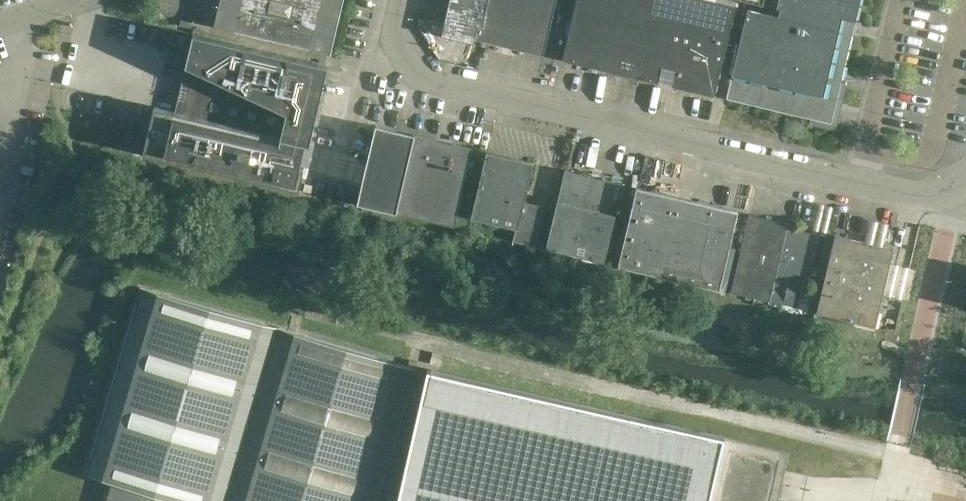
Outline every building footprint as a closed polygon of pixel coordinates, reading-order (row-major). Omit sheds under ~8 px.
[(199,0),(167,0),(165,9),(194,17),(199,0)] [(218,7),(219,7),(216,21),(215,21),(214,26),(331,54),(331,51),(330,51),(335,31),(336,31),(337,29),(336,29),(340,8),(341,9),(343,0),(220,0),(218,7)] [(446,32),(543,54),(556,0),(453,0),(446,32)] [(710,0),(577,0),(563,60),(580,64),(580,63),(597,67),(597,68),(619,73),(619,72),(638,76),(637,77),(714,96),(727,41),(726,41),(730,26),(731,26),(735,6),(710,0)] [(810,118),(831,123),(855,21),(860,0),(778,0),(776,7),(780,8),(778,16),(747,9),(726,98),(810,118)] [(303,142),(322,65),(172,30),(143,153),(297,189),(307,143),(303,142)] [(473,148),(412,134),(376,125),(357,203),(455,226),(473,148)] [(523,201),(526,189),(532,163),(502,155),(502,157),(488,153),(488,152),(487,152),(471,217),(516,227),(513,240),(536,245),(545,206),(543,205),(543,206),(528,203),(528,202),(523,201)] [(604,261),(622,184),(582,174),(581,174),(580,175),(566,172),(567,170),(566,170),(565,170),(546,248),(604,261)] [(618,265),(719,289),(738,211),(691,200),(691,201),(677,198),(678,197),(677,197),(677,198),(663,195),(663,193),(636,187),(618,265)] [(749,214),(731,292),(783,304),(784,300),(796,293),(800,294),(814,233),(787,227),(788,223),(765,218),(765,219),(752,216),(753,215),(749,214)] [(827,233),(815,282),(810,306),(817,312),(894,330),(902,299),(882,294),(893,248),(880,245),(880,246),(865,243),(865,242),(864,241),(864,243),(848,239),(849,238),(827,233)] [(417,368),(406,365),(400,364),(295,333),(288,330),(252,320),(141,287),(141,288),(85,473),(112,481),(112,482),(109,492),(106,500),(377,500),(417,368)] [(785,471),(786,469),(790,452),(651,421),(575,403),(437,372),(428,369),(423,392),(398,500),(778,500),(785,471)]
